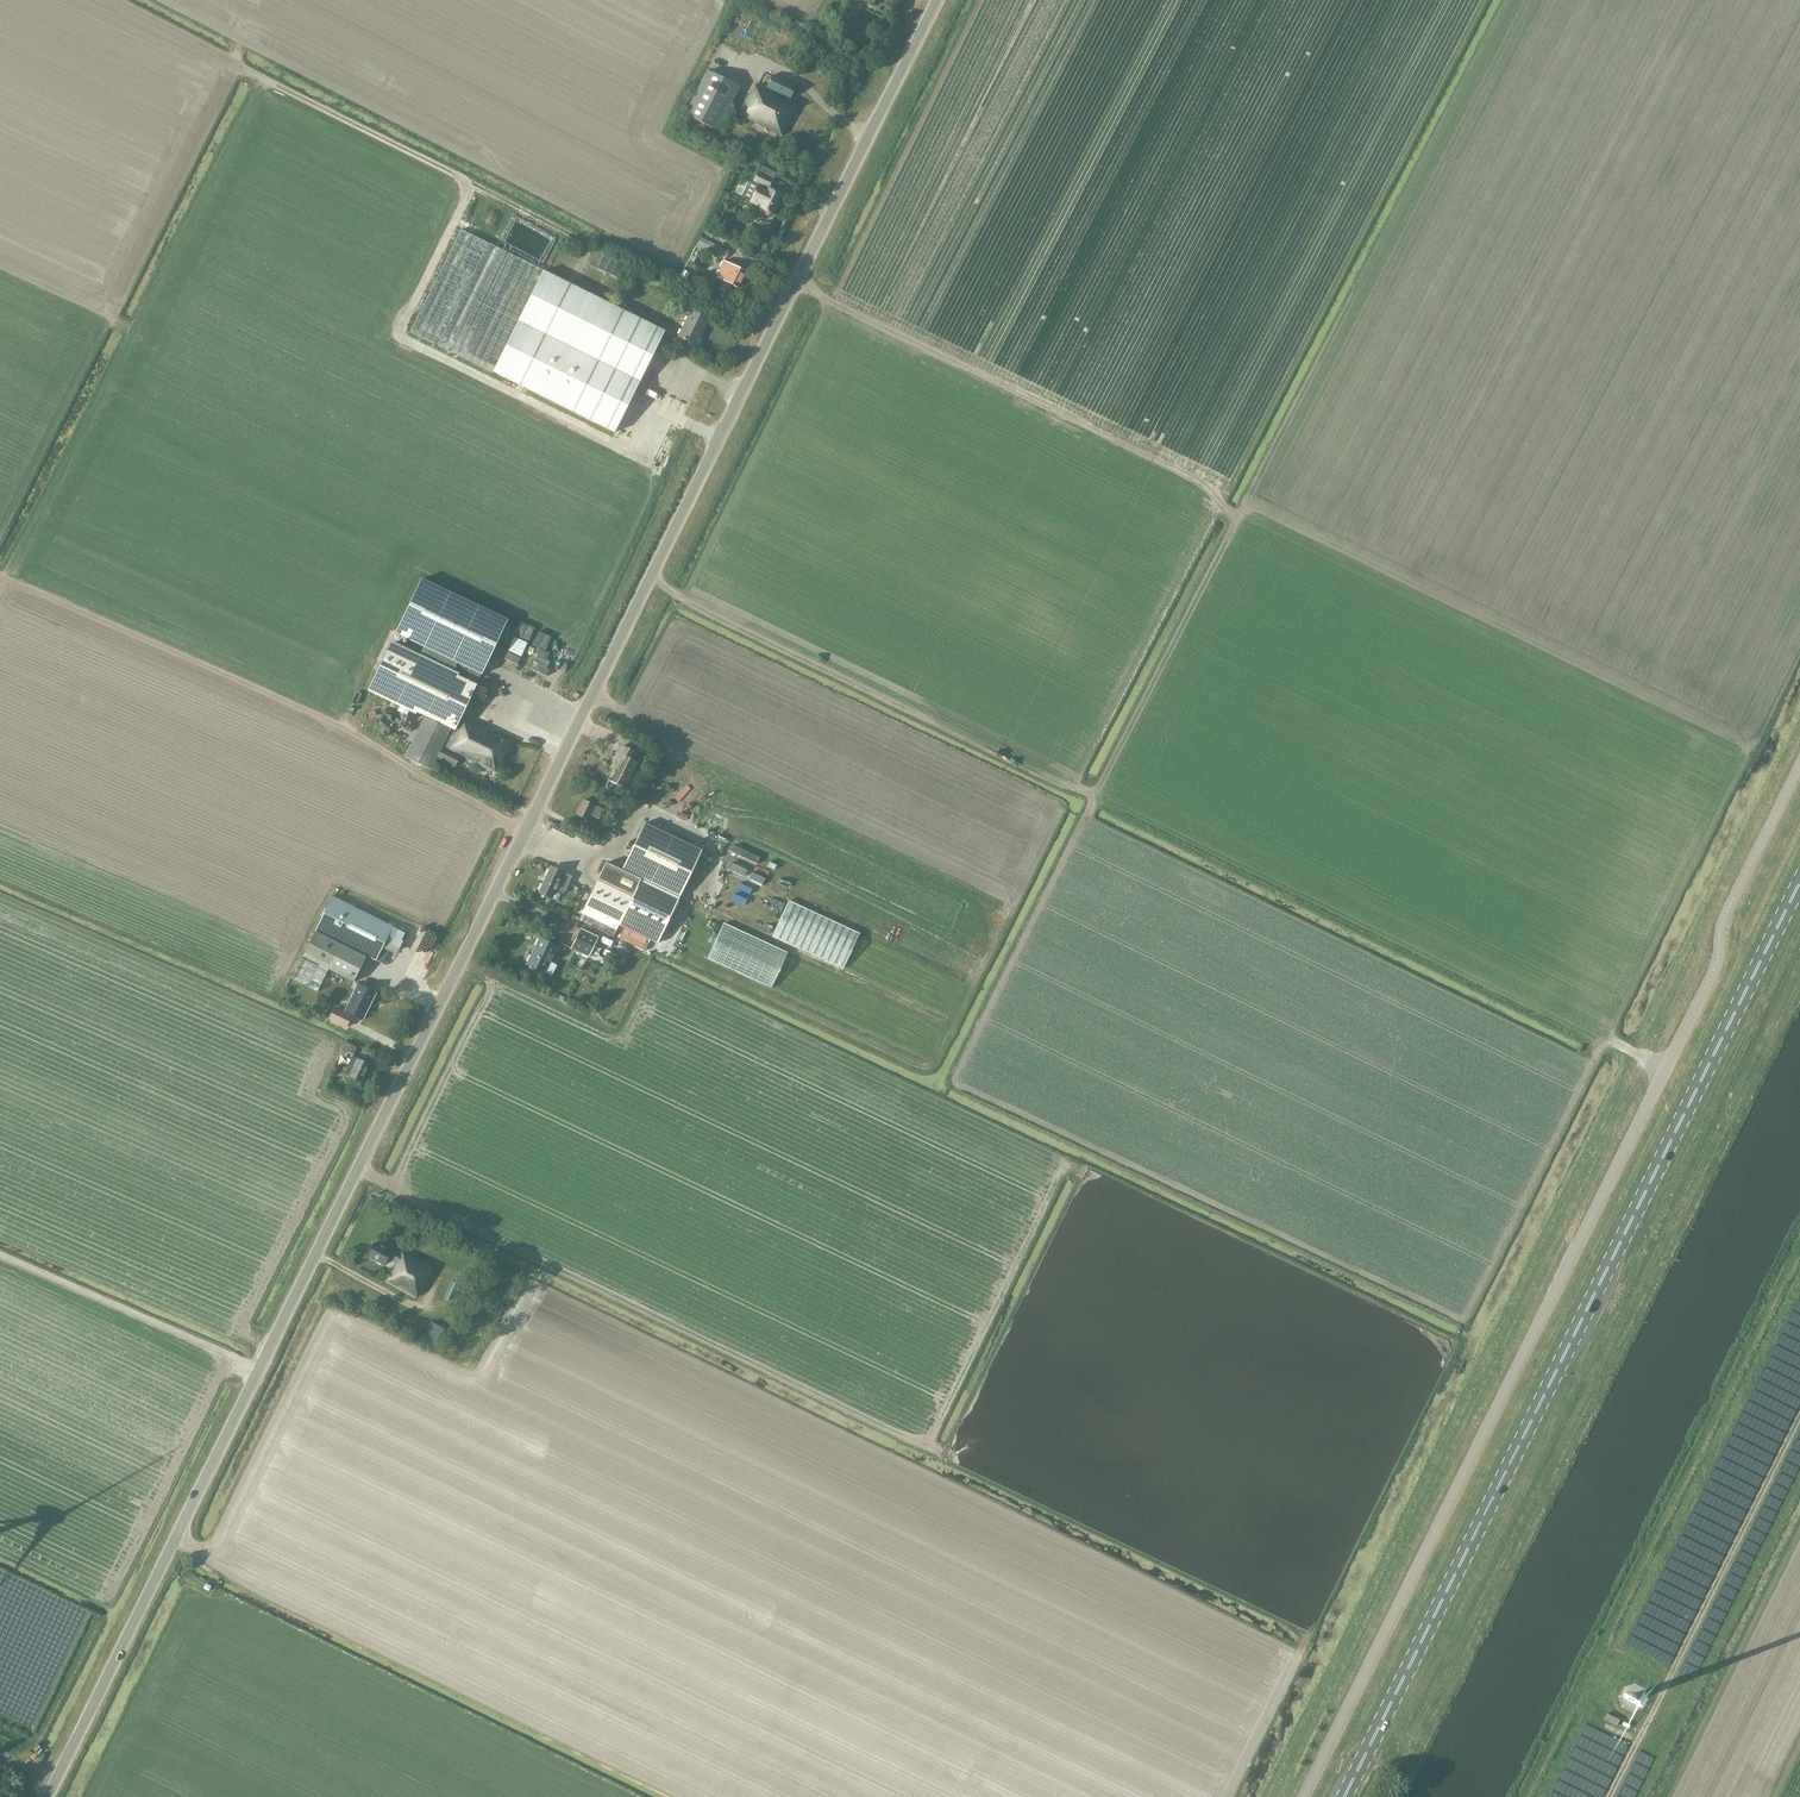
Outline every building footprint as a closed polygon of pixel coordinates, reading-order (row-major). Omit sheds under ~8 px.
[(707,70),(684,115),(717,131),(739,87),(707,70)] [(749,92),(748,93),(737,115),(780,136),(796,105),(789,101),(797,86),(772,74),(765,89),(755,84),(751,93),(749,92)] [(747,170),(743,179),(747,181),(756,186),(766,190),(767,189),(768,189),(768,187),(772,180),(774,175),(758,167),(753,164),(748,166),(746,169),(747,170)] [(747,181),(740,196),(749,201),(758,205),(757,207),(759,208),(759,209),(759,211),(760,213),(765,215),(768,215),(770,214),(770,213),(772,214),(781,195),(773,191),(774,190),(768,187),(768,189),(767,189),(766,190),(756,186),(747,181)] [(748,229),(742,242),(755,248),(761,236),(748,229)] [(495,248),(461,231),(411,333),(492,373),(517,322),(542,271),(495,248)] [(704,252),(705,249),(725,259),(729,251),(700,237),(695,247),(704,252)] [(603,256),(596,269),(616,279),(623,266),(603,256)] [(714,277),(722,280),(717,289),(726,293),(731,285),(738,288),(746,272),(723,260),(714,277)] [(542,271),(517,322),(638,382),(663,332),(542,271)] [(691,310),(677,337),(695,346),(708,319),(691,310)] [(638,382),(517,322),(492,373),(614,432),(638,382)] [(390,644),(368,689),(424,716),(405,757),(429,769),(430,769),(435,759),(454,768),(460,757),(495,774),(511,742),(464,719),(463,721),(462,720),(455,733),(450,730),(450,729),(450,728),(454,730),(460,718),(461,719),(463,716),(461,715),(476,685),(481,674),(506,621),(420,580),(395,633),(423,647),(418,657),(390,644)] [(637,752),(622,745),(615,760),(617,761),(608,781),(625,789),(638,763),(633,761),(637,752)] [(582,799),(575,814),(579,816),(576,823),(584,826),(587,819),(586,819),(590,812),(599,817),(602,809),(582,799)] [(581,914),(578,920),(613,936),(615,930),(616,930),(618,925),(657,944),(701,850),(643,822),(621,870),(605,863),(581,914)] [(555,890),(564,894),(572,877),(550,868),(538,892),(551,899),(555,890)] [(392,926),(331,896),(290,979),(316,991),(327,969),(353,982),(366,956),(382,964),(388,950),(381,947),(392,926)] [(570,949),(588,957),(598,937),(580,929),(570,949)] [(539,938),(526,964),(545,973),(557,947),(539,938)] [(357,985),(344,1011),(362,1020),(375,993),(357,985)] [(346,1028),(352,1017),(334,1008),(328,1019),(346,1028)] [(344,1042),(339,1054),(345,1057),(347,1052),(352,1055),(356,1047),(344,1042)] [(356,1059),(351,1057),(343,1073),(360,1081),(368,1064),(357,1059),(356,1059)] [(399,1254),(383,1246),(382,1247),(374,1242),(367,1256),(384,1265),(386,1259),(395,1264),(386,1282),(415,1297),(420,1289),(422,1290),(433,1268),(401,1251),(399,1254)] [(430,1321),(420,1338),(433,1346),(444,1329),(430,1321)] [(1633,1694),(1632,1694),(1631,1694),(1630,1694),(1629,1695),(1628,1695),(1628,1696),(1628,1697),(1627,1697),(1627,1698),(1627,1699),(1627,1700),(1627,1701),(1628,1701),(1628,1702),(1628,1703),(1629,1703),(1630,1704),(1631,1704),(1632,1704),(1633,1704),(1634,1704),(1635,1703),(1636,1703),(1636,1702),(1637,1702),(1637,1701),(1637,1700),(1637,1699),(1637,1698),(1637,1697),(1637,1696),(1636,1696),(1636,1695),(1635,1695),(1634,1694),(1633,1694)]
